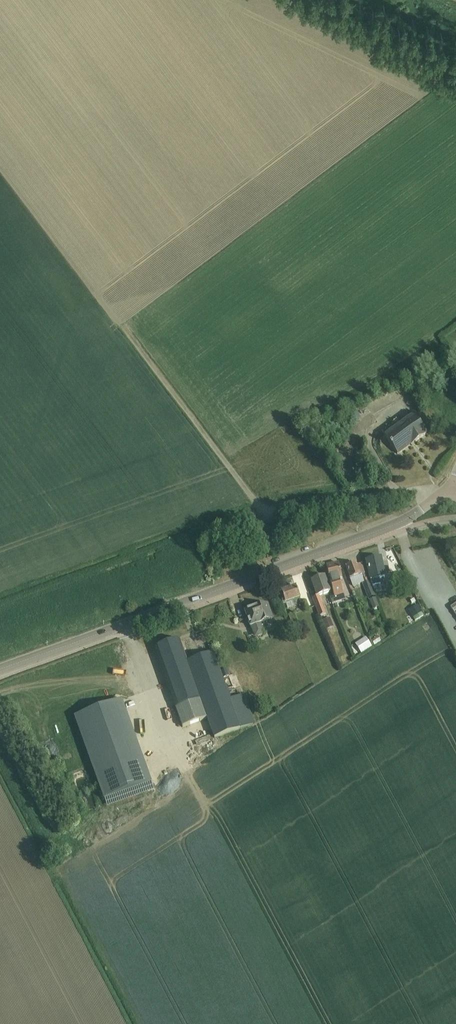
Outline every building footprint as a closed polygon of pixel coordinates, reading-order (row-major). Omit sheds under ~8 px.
[(357,411),(349,416),(353,422),(361,418),(357,411)] [(400,426),(398,422),(382,434),(390,445),(392,447),(397,453),(414,441),(415,442),(425,435),(427,433),(414,416),(400,426)] [(390,547),(381,549),(385,569),(394,567),(390,547)] [(367,562),(370,577),(371,580),(372,580),(373,586),(381,584),(380,579),(385,578),(381,559),(367,562)] [(326,567),(330,581),(334,597),(330,598),(332,604),(341,601),(340,596),(343,594),(339,579),(342,579),(339,564),(326,567)] [(374,597),(374,598),(362,564),(357,566),(356,564),(346,567),(353,587),(362,584),(369,601),(372,609),(378,606),(374,597)] [(326,615),(319,596),(330,592),(324,577),(311,582),(317,597),(312,599),(320,617),(326,615)] [(296,587),(281,592),(285,604),(286,604),(294,601),(300,599),(296,587)] [(273,620),(268,604),(264,606),(261,603),(256,605),(256,608),(245,612),(250,628),(254,626),(258,637),(264,635),(261,627),(264,626),(263,623),(273,620)] [(425,616),(424,614),(419,607),(410,612),(415,621),(415,622),(425,616)] [(292,625),(298,622),(295,613),(289,615),(292,625)] [(329,618),(322,621),(325,630),(333,627),(329,618)] [(367,639),(356,646),(361,654),(371,647),(367,639)] [(179,641),(154,650),(183,729),(208,720),(215,739),(232,733),(254,725),(244,695),(230,700),(223,680),(230,678),(227,671),(220,673),(213,653),(187,663),(179,641)] [(122,702),(76,719),(105,800),(151,783),(122,702)]
